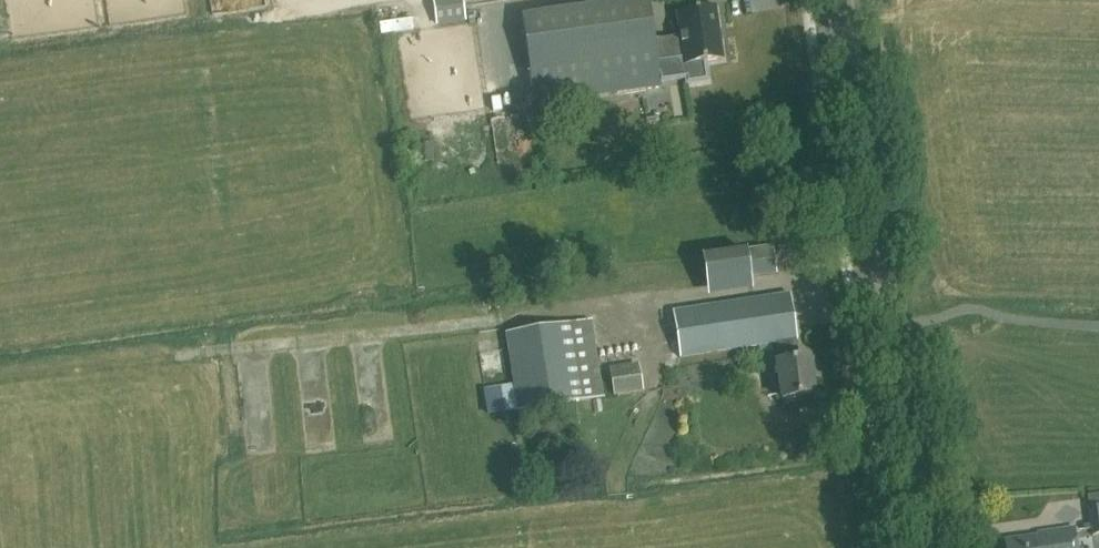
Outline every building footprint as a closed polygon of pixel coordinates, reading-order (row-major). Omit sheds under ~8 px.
[(233,8),(233,0),(214,0),(214,8),(233,8)] [(684,65),(722,59),(715,7),(677,13),(680,37),(654,41),(648,0),(641,0),(523,17),(536,104),(661,86),(657,61),(683,57),(684,65)] [(437,25),(462,21),(459,2),(435,6),(437,25)] [(390,14),(389,32),(417,34),(418,16),(390,14)] [(664,86),(717,87),(717,72),(665,72),(664,86)] [(500,180),(539,173),(531,113),(490,119),(500,180)] [(774,245),(747,250),(747,249),(701,255),(707,298),(753,291),(752,280),(779,275),(774,245)] [(681,358),(759,346),(760,353),(773,352),(772,344),(776,344),(779,362),(775,363),(781,400),(815,394),(809,357),(800,359),(797,340),(790,293),(674,311),(681,358)] [(505,333),(513,385),(483,389),(487,416),(517,411),(583,401),(604,398),(591,319),(570,323),(505,333)] [(609,367),(614,397),(643,392),(639,363),(609,367)] [(334,442),(331,401),(311,403),(313,443),(334,442)] [(392,416),(375,416),(375,435),(393,435),(392,416)] [(1084,531),(1091,531),(1091,536),(1098,535),(1098,495),(1088,496),(1090,509),(1088,509),(1090,524),(1083,525),(1084,531)] [(1074,528),(1038,532),(1039,534),(1005,539),(1006,547),(1077,547),(1074,528)] [(1085,539),(1087,547),(1098,547),(1098,545),(1097,536),(1085,539)]
